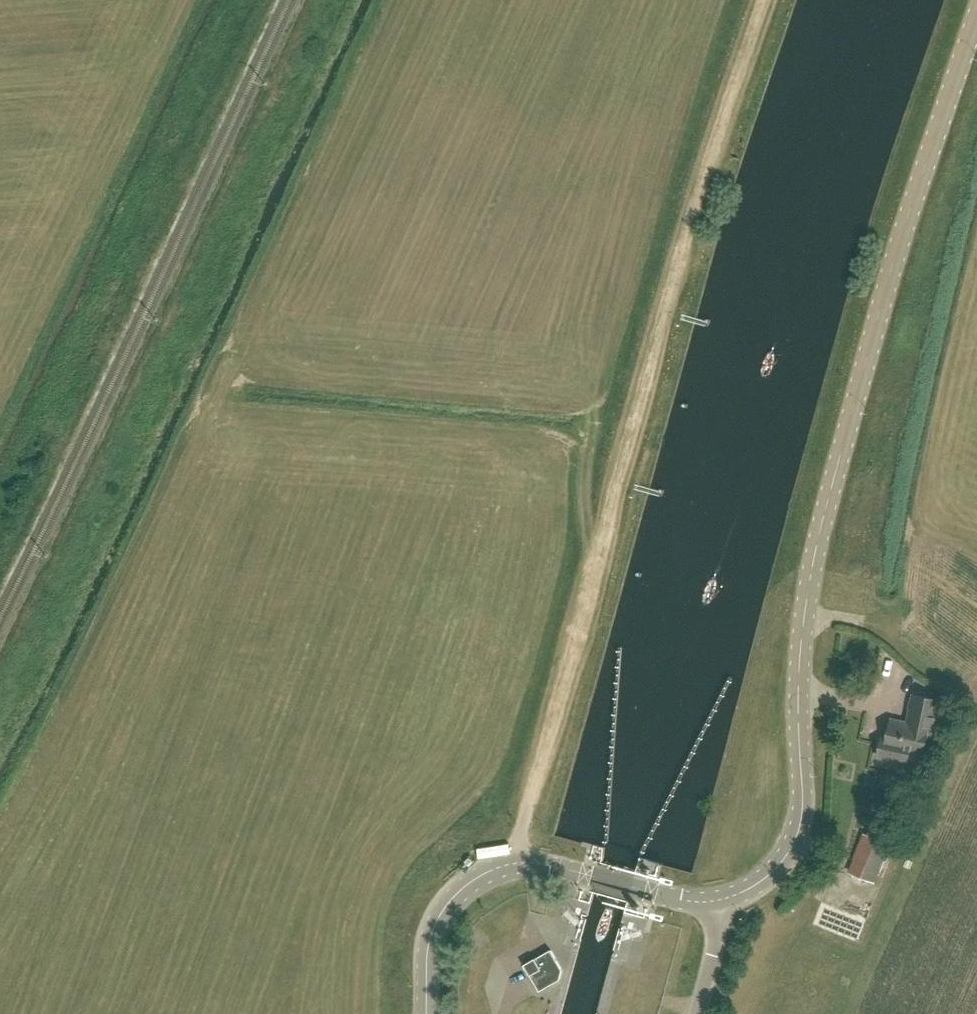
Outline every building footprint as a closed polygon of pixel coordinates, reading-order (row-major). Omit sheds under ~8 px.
[(909,722),(893,719),(889,738),(884,737),(880,756),(898,760),(902,757),(903,750),(925,754),(930,730),(936,731),(942,700),(915,694),(909,722)] [(865,834),(850,871),(874,881),(889,843),(865,834)] [(560,979),(563,969),(551,949),(535,958),(524,964),(530,975),(531,975),(540,990),(560,979)]
